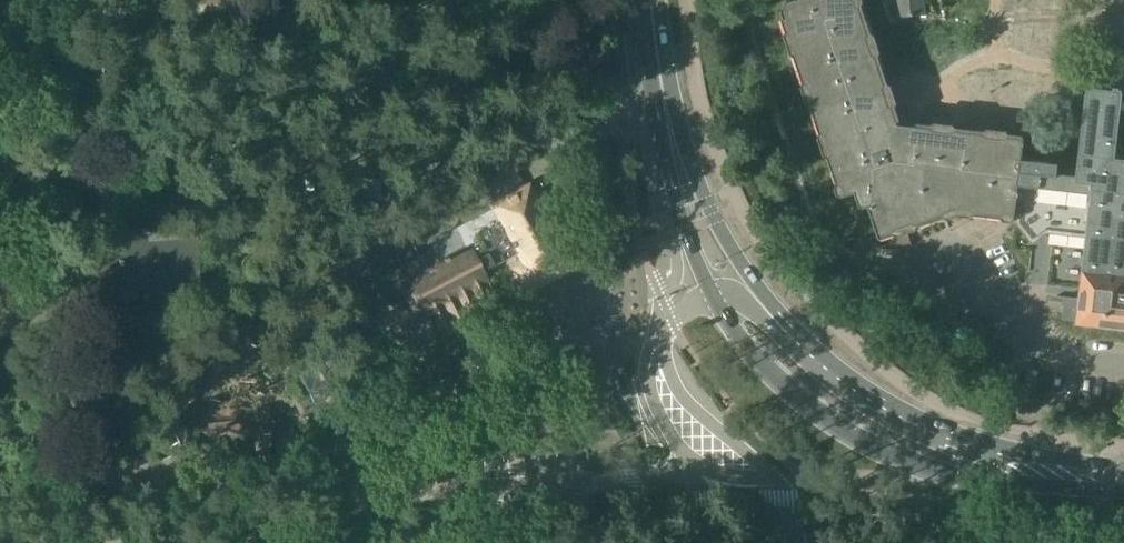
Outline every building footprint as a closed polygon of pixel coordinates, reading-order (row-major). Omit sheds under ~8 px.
[(783,11),(840,185),(844,187),(847,195),(858,192),(862,205),(868,203),(875,223),(877,231),(879,237),(906,228),(904,222),(916,218),(918,224),(933,219),(933,220),(946,216),(959,212),(1019,215),(1023,161),(1026,138),(919,126),(901,123),(900,120),(861,0),(793,0),(788,2),(783,11)] [(903,18),(929,16),(928,0),(902,0),(903,18)] [(1051,174),(1052,164),(1023,161),(1019,215),(1019,218),(1035,238),(1053,224),(1067,226),(1072,230),(1090,233),(1082,298),(1067,296),(1066,296),(1063,317),(1080,319),(1080,320),(1123,326),(1123,113),(1121,113),(1123,90),(1119,90),(1119,92),(1115,91),(1090,88),(1089,96),(1079,178),(1051,174)] [(495,158),(495,159),(499,166),(505,163),(502,158),(501,155),(495,158)] [(483,161),(473,166),(483,186),(484,186),(494,181),(493,180),(483,161)] [(496,169),(500,177),(501,178),(516,169),(512,161),(496,169)] [(402,266),(389,273),(395,286),(394,286),(412,320),(427,312),(440,336),(499,305),(480,269),(520,249),(525,259),(512,266),(518,276),(526,291),(537,285),(542,282),(582,261),(569,236),(556,243),(528,190),(428,243),(432,250),(420,256),(413,243),(395,252),(398,258),(402,266)] [(525,330),(535,325),(527,310),(518,315),(525,330)] [(360,344),(354,336),(350,340),(356,347),(360,344)] [(529,357),(538,352),(531,338),(521,343),(529,357)] [(360,380),(373,374),(368,363),(355,369),(360,380)] [(533,384),(542,379),(535,365),(525,370),(533,384)] [(348,394),(363,398),(365,387),(359,386),(350,384),(348,394)] [(252,504),(268,503),(267,496),(251,497),(252,504)] [(233,529),(234,542),(256,541),(255,528),(233,529)]
